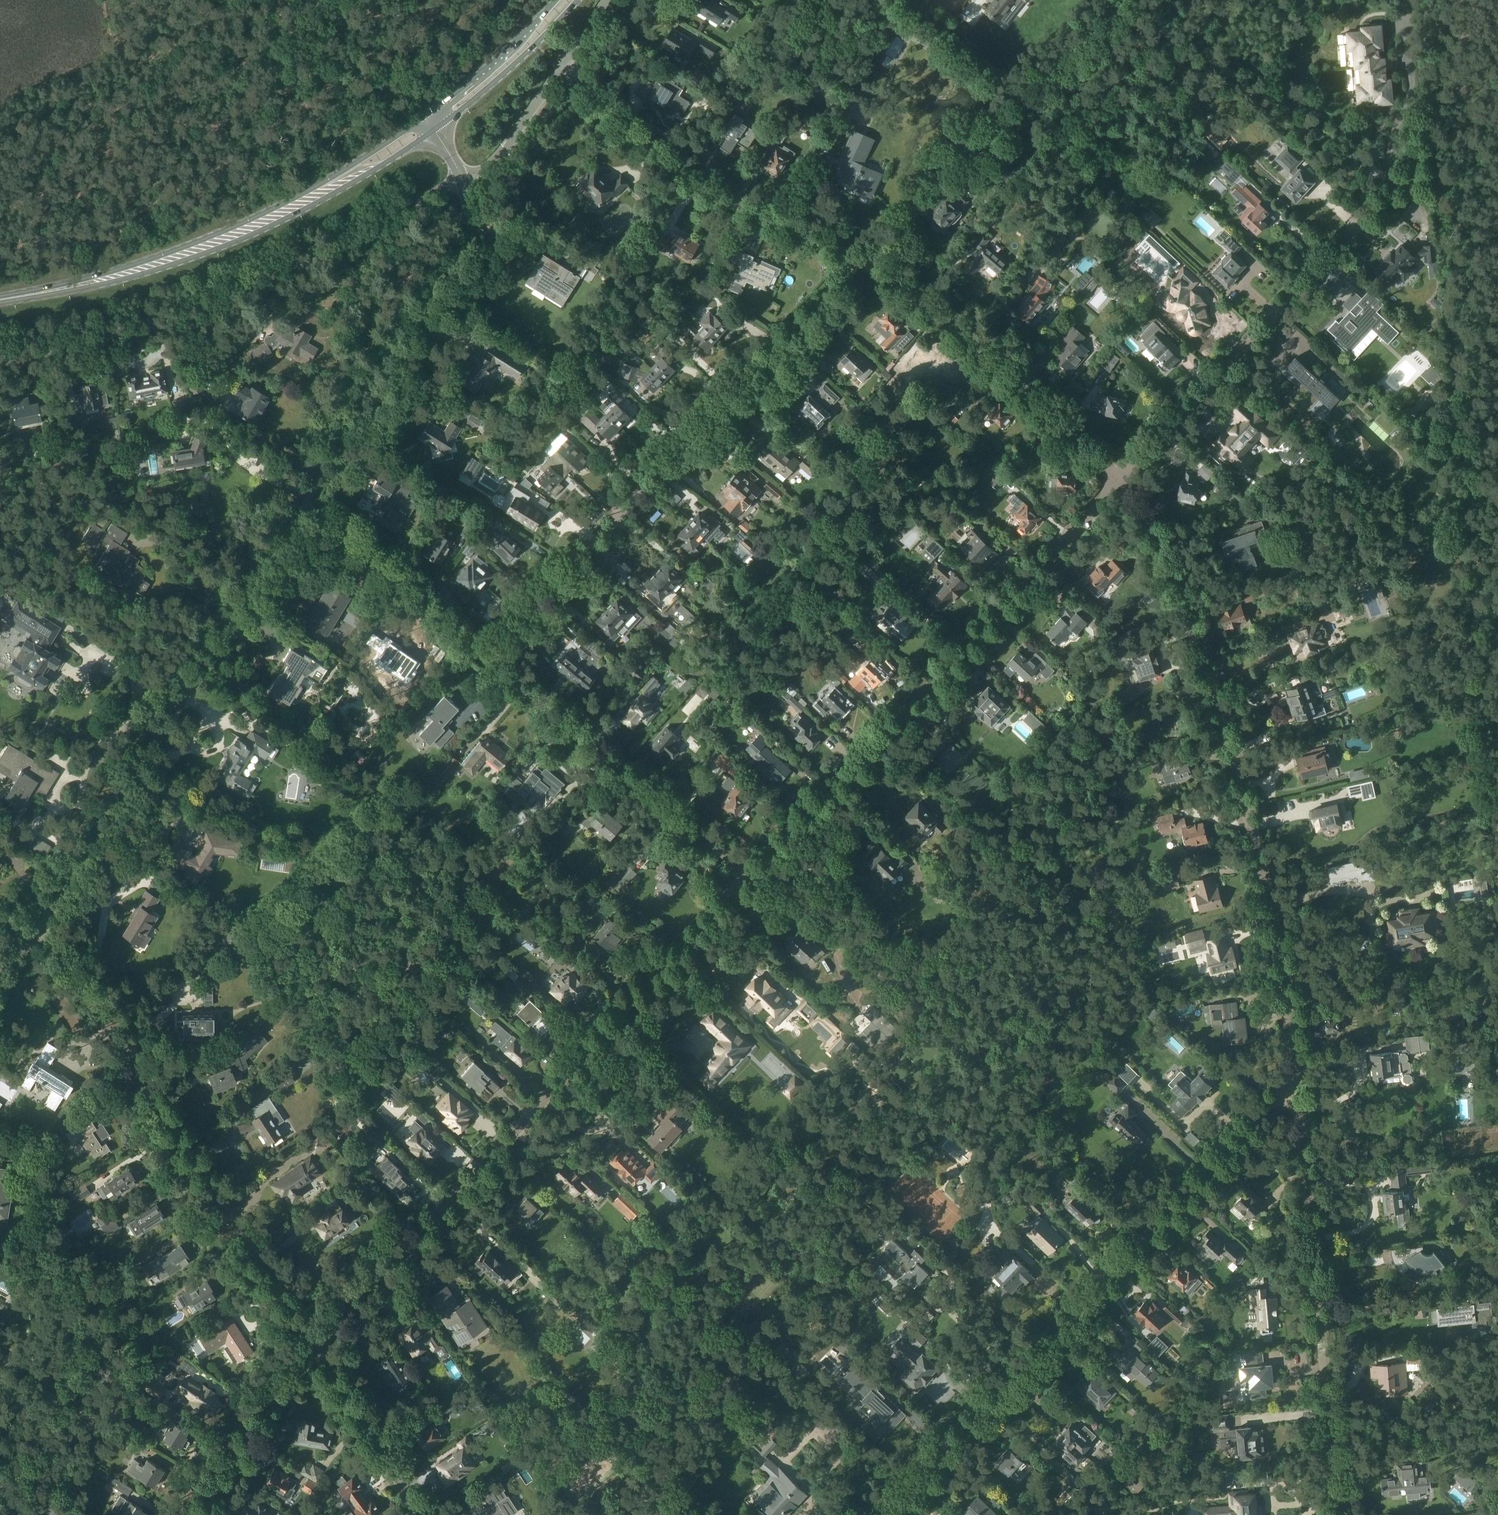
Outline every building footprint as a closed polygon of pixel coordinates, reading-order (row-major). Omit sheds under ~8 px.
[(697,14),(718,27),(719,25),(726,14),(736,21),(741,13),(730,7),(728,11),(710,0),(706,0),(698,12),(697,14)] [(991,3),(992,4),(987,11),(992,15),(992,16),(994,17),(999,21),(1000,19),(1007,25),(1016,13),(1009,8),(1016,0),(993,0),(991,3)] [(1367,27),(1367,28),(1368,27),(1369,32),(1360,33),(1360,32),(1343,33),(1344,44),(1349,44),(1350,50),(1375,48),(1375,49),(1383,48),(1381,26),(1367,27)] [(698,43),(673,28),(663,45),(687,61),(698,43)] [(718,47),(705,38),(698,48),(712,56),(718,47)] [(1351,67),(1347,67),(1384,64),(1384,58),(1381,58),(1381,59),(1375,59),(1375,52),(1376,52),(1375,49),(1375,48),(1350,50),(1351,67)] [(1347,68),(1356,67),(1358,83),(1383,81),(1383,80),(1383,77),(1382,77),(1381,70),(1382,70),(1385,70),(1384,64),(1347,67),(1347,68)] [(667,103),(679,111),(681,108),(685,111),(690,104),(691,104),(692,103),(679,95),(683,89),(675,83),(676,82),(664,74),(659,82),(657,81),(654,84),(646,79),(636,94),(645,100),(646,99),(651,102),(654,99),(665,106),(667,103)] [(1358,89),(1353,90),(1354,101),(1371,100),(1371,99),(1380,98),(1380,102),(1379,102),(1379,103),(1392,102),(1390,80),(1383,80),(1383,81),(1358,83),(1358,89)] [(724,130),(729,134),(720,147),(730,154),(737,142),(748,149),(758,132),(743,122),(745,119),(735,113),(724,130)] [(780,125),(771,138),(778,143),(787,129),(780,125)] [(835,179),(846,184),(847,182),(872,194),(881,173),(864,165),(875,139),(855,130),(840,164),(841,165),(835,179)] [(767,161),(770,163),(767,167),(779,174),(788,159),(791,161),(796,153),(785,145),(783,148),(777,144),(772,153),(767,161)] [(1291,172),(1294,174),(1282,188),(1296,202),(1315,182),(1300,168),(1299,170),(1296,167),(1303,159),(1288,145),(1276,158),(1291,172)] [(1243,173),(1228,160),(1217,171),(1232,185),(1243,173)] [(592,167),(579,181),(590,191),(586,195),(593,201),(594,201),(600,207),(603,205),(613,194),(616,196),(626,185),(628,183),(621,177),(612,186),(592,167)] [(951,192),(947,196),(929,216),(944,229),(951,221),(953,224),(956,222),(961,217),(962,214),(960,211),(962,209),(970,200),(964,195),(976,181),(963,169),(946,188),(951,192)] [(1255,199),(1241,186),(1234,194),(1240,200),(1240,199),(1248,207),(1244,211),(1247,214),(1242,219),(1257,234),(1274,216),(1255,199)] [(1152,229),(1162,218),(1155,211),(1151,215),(1147,211),(1142,216),(1146,220),(1144,222),(1152,229)] [(1222,262),(1212,272),(1228,287),(1238,276),(1237,275),(1247,265),(1235,254),(1243,245),(1233,236),(1232,234),(1230,236),(1224,230),(1220,233),(1234,245),(1229,250),(1231,251),(1226,256),(1226,255),(1221,260),(1222,260),(1221,261),(1222,262)] [(653,244),(660,249),(662,246),(688,262),(699,245),(678,232),(673,241),(659,233),(653,243),(653,244)] [(982,251),(979,256),(966,265),(973,273),(986,263),(998,273),(1007,262),(989,247),(993,242),(990,239),(991,239),(984,233),(974,244),(982,251)] [(1150,233),(1144,239),(1150,245),(1175,268),(1181,262),(1150,233)] [(1059,237),(1054,234),(1048,246),(1060,252),(1068,238),(1061,234),(1059,237)] [(1387,280),(1388,282),(1389,281),(1393,285),(1401,277),(1405,281),(1414,271),(1410,267),(1418,259),(1417,258),(1419,256),(1424,255),(1425,262),(1429,262),(1431,278),(1439,277),(1437,261),(1438,261),(1436,245),(1424,246),(1424,248),(1416,249),(1411,253),(1402,245),(1393,254),(1391,252),(1385,259),(1387,261),(1378,270),(1380,272),(1378,273),(1384,279),(1385,277),(1388,279),(1387,280)] [(739,274),(736,273),(730,289),(741,294),(747,281),(765,288),(765,289),(767,290),(768,287),(773,275),(778,276),(781,269),(768,263),(767,267),(752,260),(753,257),(745,253),(740,266),(742,267),(739,274)] [(581,277),(580,277),(586,267),(582,265),(576,274),(544,254),(526,283),(563,306),(581,277)] [(598,262),(586,254),(579,263),(582,265),(586,267),(596,274),(599,269),(595,267),(598,262)] [(1198,280),(1185,268),(1175,280),(1169,275),(1169,276),(1174,281),(1173,281),(1172,284),(1173,284),(1171,293),(1170,293),(1169,293),(1168,293),(1167,294),(1166,294),(1165,295),(1165,296),(1165,297),(1164,298),(1165,299),(1165,300),(1165,301),(1166,302),(1167,303),(1168,303),(1169,304),(1168,308),(1178,311),(1178,312),(1178,313),(1178,314),(1178,315),(1179,316),(1179,317),(1180,318),(1182,319),(1183,319),(1185,319),(1187,318),(1189,326),(1188,326),(1189,329),(1190,329),(1190,330),(1191,331),(1192,332),(1193,333),(1194,333),(1195,333),(1196,333),(1197,333),(1198,332),(1199,332),(1200,331),(1201,330),(1201,329),(1201,328),(1201,327),(1201,326),(1201,325),(1209,323),(1204,305),(1204,304),(1191,292),(1190,293),(1188,292),(1189,289),(1198,280)] [(1019,304),(1021,305),(1016,311),(1030,324),(1041,311),(1048,303),(1042,298),(1050,289),(1053,290),(1056,283),(1039,275),(1036,282),(1037,283),(1029,292),(1019,304)] [(1337,320),(1328,329),(1352,351),(1373,329),(1389,344),(1400,332),(1355,291),(1343,305),(1350,311),(1339,323),(1337,320)] [(1430,302),(1437,308),(1441,304),(1434,297),(1430,302)] [(713,315),(714,315),(705,325),(718,338),(728,328),(723,323),(729,314),(720,308),(720,307),(718,306),(713,315)] [(886,338),(880,344),(880,345),(888,352),(894,346),(899,351),(914,336),(909,331),(905,335),(897,328),(904,321),(890,308),(881,318),(874,326),(886,338)] [(648,326),(654,320),(645,312),(639,318),(648,326)] [(1158,338),(1163,333),(1154,324),(1143,336),(1146,340),(1147,342),(1147,343),(1150,346),(1148,348),(1155,355),(1157,353),(1163,359),(1160,361),(1161,362),(1157,365),(1162,370),(1163,370),(1164,371),(1165,371),(1166,371),(1167,371),(1168,371),(1169,371),(1169,370),(1177,362),(1175,360),(1178,357),(1158,338)] [(690,338),(691,334),(707,349),(718,338),(705,325),(699,331),(694,327),(688,325),(684,337),(690,338)] [(1063,337),(1070,343),(1056,359),(1071,372),(1088,353),(1079,345),(1086,336),(1073,325),(1063,337)] [(264,341),(265,342),(247,353),(254,365),(273,355),(271,350),(272,350),(274,349),(275,348),(277,347),(278,346),(279,344),(280,343),(285,346),(284,347),(298,356),(300,354),(310,360),(317,348),(307,342),(311,335),(297,327),(294,331),(293,333),(283,327),(276,339),(271,335),(268,335),(267,336),(265,337),(264,339),(264,341)] [(1430,340),(1436,346),(1440,343),(1434,336),(1430,340)] [(525,364),(483,337),(456,379),(475,391),(487,372),(488,370),(492,373),(496,366),(516,378),(525,364)] [(931,341),(916,358),(954,392),(967,375),(931,341)] [(658,354),(653,359),(656,362),(651,367),(665,380),(675,369),(669,363),(675,357),(661,344),(654,351),(658,354)] [(588,357),(579,349),(574,354),(584,363),(588,357)] [(1110,351),(1100,364),(1111,372),(1120,358),(1110,351)] [(856,359),(849,352),(839,362),(840,363),(837,365),(840,367),(842,365),(856,378),(857,376),(863,381),(873,370),(870,368),(872,366),(860,355),(856,359)] [(1302,382),(1303,382),(1304,383),(1299,389),(1297,387),(1286,400),(1308,420),(1315,412),(1310,408),(1320,398),(1330,408),(1340,398),(1334,392),(1336,390),(1314,370),(1312,372),(1304,364),(1306,362),(1298,355),(1287,368),(1302,382)] [(901,356),(888,370),(896,376),(908,362),(901,356)] [(655,391),(665,380),(651,367),(645,361),(639,367),(628,363),(623,362),(623,363),(619,375),(637,380),(638,377),(641,378),(655,391)] [(1430,383),(1431,382),(1436,388),(1445,379),(1439,373),(1440,372),(1432,364),(1428,368),(1427,367),(1421,373),(1428,379),(1427,380),(1430,383)] [(881,374),(888,380),(892,375),(885,369),(881,374)] [(140,380),(139,374),(126,377),(130,399),(143,396),(144,398),(150,398),(155,396),(154,394),(168,391),(163,370),(150,372),(151,378),(140,380)] [(542,378),(552,386),(557,380),(546,372),(542,378)] [(196,373),(186,376),(191,393),(202,390),(196,373)] [(81,386),(85,406),(92,404),(92,408),(94,407),(109,404),(106,391),(100,392),(99,391),(97,383),(81,386)] [(234,392),(245,399),(237,412),(254,422),(259,414),(265,405),(270,396),(252,386),(250,389),(239,383),(234,392)] [(797,408),(795,411),(805,420),(807,418),(808,419),(819,428),(832,415),(821,405),(822,405),(828,398),(834,404),(840,398),(825,384),(819,389),(821,391),(814,398),(809,394),(797,408)] [(614,392),(605,403),(600,408),(621,427),(631,416),(620,407),(625,402),(614,392)] [(1099,411),(1107,413),(1125,417),(1126,408),(1125,408),(1126,399),(1107,395),(1107,397),(1105,397),(1105,394),(1100,393),(1096,395),(1095,400),(1094,400),(1092,407),(1100,409),(1099,411)] [(176,413),(192,408),(188,395),(172,401),(176,413)] [(30,403),(28,397),(10,400),(15,426),(42,421),(39,405),(38,402),(37,402),(30,403)] [(1241,470),(1253,457),(1248,452),(1259,439),(1269,448),(1281,436),(1242,399),(1230,412),(1240,422),(1239,423),(1237,421),(1228,431),(1230,433),(1229,434),(1225,430),(1212,443),(1241,470)] [(988,414),(1001,426),(1004,428),(1009,423),(1008,421),(1013,415),(1000,403),(998,402),(993,408),(991,406),(986,411),(989,413),(988,414)] [(539,412),(548,420),(553,415),(544,407),(539,412)] [(580,419),(595,433),(599,428),(610,438),(621,427),(600,408),(606,414),(601,419),(590,409),(580,419)] [(468,419),(480,426),(483,421),(471,413),(468,419)] [(953,413),(945,421),(954,429),(961,421),(953,413)] [(1394,423),(1384,413),(1380,417),(1390,427),(1394,423)] [(444,432),(431,423),(421,438),(446,454),(456,438),(461,429),(451,422),(444,432)] [(913,441),(920,448),(927,441),(919,434),(913,441)] [(194,436),(190,447),(172,450),(174,467),(204,462),(204,461),(211,460),(209,450),(202,451),(202,447),(203,447),(203,446),(205,440),(194,436)] [(567,438),(550,456),(568,473),(573,469),(578,473),(590,459),(567,438)] [(768,463),(778,472),(776,475),(783,481),(786,478),(787,478),(795,468),(799,471),(802,468),(811,476),(821,465),(808,455),(800,464),(771,439),(761,451),(771,459),(768,463)] [(1295,464),(1307,450),(1297,441),(1284,454),(1295,464)] [(540,467),(545,471),(537,479),(555,496),(564,487),(560,483),(568,473),(550,456),(540,467)] [(473,458),(463,473),(473,479),(483,464),(473,458)] [(379,521),(380,521),(399,533),(409,517),(408,517),(418,502),(407,495),(411,490),(398,482),(401,476),(385,467),(384,469),(372,487),(382,493),(375,505),(385,511),(379,521)] [(1004,474),(1009,478),(1013,481),(1021,473),(1016,469),(1010,467),(1005,473),(1004,474)] [(1213,475),(1203,467),(1198,473),(1207,481),(1213,475)] [(991,479),(993,480),(990,483),(998,490),(1009,478),(1004,474),(1005,473),(1000,469),(991,479)] [(739,472),(732,480),(731,481),(753,499),(755,496),(757,498),(763,490),(762,489),(763,488),(756,483),(757,482),(756,481),(759,478),(750,470),(747,475),(745,473),(743,475),(739,472)] [(1182,484),(1179,494),(1178,500),(1195,504),(1196,498),(1197,498),(1198,497),(1199,497),(1200,496),(1201,495),(1202,494),(1202,492),(1201,490),(1200,489),(1200,488),(1199,487),(1200,481),(1192,479),(1194,472),(1187,470),(1185,478),(1183,477),(1182,484)] [(1050,477),(1049,491),(1070,492),(1070,488),(1076,488),(1077,477),(1077,474),(1057,472),(1057,474),(1056,474),(1056,478),(1050,477)] [(784,492),(769,480),(765,486),(779,498),(784,492)] [(730,499),(729,501),(725,506),(738,517),(743,511),(746,509),(747,509),(752,503),(751,502),(753,499),(731,481),(724,490),(728,493),(726,495),(730,499)] [(68,486),(73,489),(71,491),(79,497),(84,490),(76,484),(76,485),(71,482),(68,486)] [(1016,516),(1022,521),(1018,526),(1026,533),(1037,521),(1038,522),(1039,521),(1040,523),(1043,519),(1014,494),(1009,500),(1018,508),(1014,513),(1017,516),(1016,516)] [(521,504),(512,516),(538,533),(547,521),(521,504)] [(486,510),(486,511),(481,519),(494,528),(500,519),(488,511),(488,512),(486,510)] [(122,586),(125,582),(139,591),(140,587),(145,591),(147,587),(150,583),(143,579),(146,575),(140,571),(143,567),(138,564),(140,560),(129,553),(131,551),(121,544),(128,533),(112,522),(106,531),(105,530),(111,520),(99,511),(92,522),(82,540),(92,546),(95,542),(99,544),(102,540),(109,544),(98,562),(110,570),(106,576),(122,586)] [(706,519),(699,513),(689,524),(709,542),(715,536),(719,540),(725,534),(719,528),(721,525),(719,524),(720,523),(713,517),(713,518),(710,515),(706,519)] [(738,525),(747,532),(752,526),(743,519),(738,525)] [(1222,541),(1225,552),(1234,549),(1242,570),(1257,565),(1250,543),(1258,540),(1257,537),(1266,533),(1262,520),(1237,529),(1239,535),(1222,541)] [(472,541),(480,529),(469,522),(461,534),(472,541)] [(680,534),(685,539),(680,544),(695,557),(709,542),(689,524),(680,534)] [(487,536),(494,542),(491,545),(508,561),(520,548),(507,535),(507,536),(503,532),(501,534),(494,528),(487,536)] [(958,544),(984,568),(998,553),(971,529),(967,533),(966,532),(958,541),(959,542),(958,544)] [(438,531),(425,552),(442,563),(455,542),(438,531)] [(923,542),(928,546),(926,548),(936,558),(944,549),(934,539),(933,540),(929,536),(923,542)] [(756,546),(746,538),(742,543),(759,558),(767,550),(759,543),(756,546)] [(470,542),(463,552),(470,557),(477,549),(470,542)] [(477,555),(457,578),(470,589),(475,583),(481,588),(491,575),(484,569),(488,564),(477,555)] [(862,560),(857,565),(867,574),(872,569),(862,560)] [(1103,570),(1099,566),(1088,577),(1100,588),(1111,577),(1114,579),(1117,576),(1121,580),(1127,574),(1112,560),(1103,570)] [(665,563),(655,574),(677,594),(676,593),(683,585),(679,582),(682,579),(665,563)] [(947,601),(949,604),(967,585),(953,572),(951,574),(938,563),(933,568),(942,575),(936,582),(941,586),(936,591),(935,590),(927,599),(939,610),(947,601)] [(1354,578),(1359,592),(1376,586),(1371,572),(1354,578)] [(645,584),(657,595),(657,599),(663,604),(667,604),(677,594),(655,574),(645,584)] [(709,578),(704,583),(715,593),(719,588),(709,578)] [(715,593),(704,583),(700,587),(711,597),(715,593)] [(308,620),(307,620),(307,621),(327,633),(342,608),(341,608),(348,597),(349,598),(349,597),(329,585),(328,586),(329,586),(314,610),(313,610),(313,611),(311,615),(310,615),(310,616),(308,620)] [(1375,588),(1379,599),(1386,596),(1382,585),(1375,588)] [(1262,587),(1243,594),(1246,602),(1265,595),(1262,587)] [(633,614),(618,599),(608,610),(623,624),(629,618),(635,624),(641,618),(635,612),(633,614)] [(18,600),(7,617),(20,626),(31,632),(28,639),(27,638),(21,648),(19,646),(14,647),(12,651),(13,656),(15,657),(9,666),(16,671),(15,672),(17,673),(15,676),(16,680),(27,687),(32,686),(34,683),(35,684),(35,683),(42,687),(48,678),(44,676),(50,665),(54,668),(60,659),(53,655),(54,654),(44,647),(47,642),(50,644),(60,627),(18,600)] [(878,625),(890,635),(893,631),(902,640),(913,627),(904,619),(907,616),(893,603),(884,613),(887,616),(878,625)] [(1063,618),(1061,617),(1047,632),(1059,644),(1067,635),(1072,640),(1076,640),(1079,637),(1079,633),(1078,632),(1087,622),(1090,625),(1094,629),(1094,634),(1100,639),(1107,632),(1087,612),(1083,618),(1077,613),(1075,615),(1067,603),(1060,608),(1065,615),(1063,618)] [(1337,621),(1354,614),(1350,603),(1333,610),(1337,621)] [(1220,612),(1225,628),(1240,623),(1243,630),(1253,626),(1248,613),(1245,614),(1241,605),(1220,612)] [(602,629),(609,636),(605,641),(611,646),(615,641),(615,640),(620,635),(621,635),(628,629),(623,624),(608,610),(598,621),(604,627),(602,629)] [(668,621),(664,626),(673,635),(677,639),(682,634),(668,621)] [(1318,627),(1318,624),(1289,634),(1295,651),(1305,648),(1307,654),(1317,650),(1315,642),(1323,639),(1322,637),(1327,635),(1329,632),(1327,626),(1323,625),(1318,627)] [(673,635),(664,626),(659,631),(669,639),(673,635)] [(870,647),(860,657),(867,663),(882,677),(890,669),(886,666),(888,663),(882,658),(884,655),(889,651),(881,644),(873,636),(866,643),(870,647)] [(389,639),(371,660),(400,685),(418,665),(389,639)] [(556,665),(571,678),(592,652),(583,645),(579,650),(580,651),(572,659),(566,654),(556,665)] [(592,653),(592,652),(571,678),(586,690),(596,678),(593,675),(602,664),(601,663),(603,662),(601,661),(602,660),(605,656),(606,654),(597,647),(593,653),(592,652),(592,653)] [(1136,668),(1129,670),(1132,679),(1136,681),(1140,680),(1160,674),(1157,664),(1158,663),(1156,657),(1155,657),(1152,647),(1137,652),(1138,658),(1133,660),(1136,668)] [(305,654),(304,656),(291,648),(284,659),(284,660),(283,661),(284,661),(284,662),(284,663),(285,663),(286,664),(267,693),(277,699),(278,698),(289,704),(294,696),(296,697),(302,687),(299,684),(304,675),(318,684),(328,668),(314,660),(314,659),(312,658),(312,659),(305,654)] [(1011,676),(1017,670),(1028,680),(1037,670),(1039,672),(1040,671),(1047,678),(1055,670),(1047,662),(1051,658),(1046,653),(1044,654),(1039,649),(1028,660),(1019,652),(1009,662),(1009,663),(1003,669),(1011,676)] [(623,666),(641,682),(648,675),(630,659),(623,666)] [(856,674),(850,681),(859,690),(866,682),(868,684),(870,682),(874,686),(882,677),(867,663),(863,659),(862,659),(852,670),(856,674)] [(832,672),(844,683),(849,679),(837,667),(832,672)] [(1301,684),(1286,689),(1292,705),(1315,696),(1322,694),(1315,671),(1299,676),(1301,684)] [(652,674),(640,688),(648,695),(660,681),(652,674)] [(1124,705),(1139,697),(1133,685),(1118,693),(1124,705)] [(1003,712),(1006,715),(1013,708),(989,686),(978,698),(977,696),(970,703),(978,710),(977,711),(984,717),(985,717),(992,724),(1003,712)] [(783,687),(778,692),(788,701),(793,696),(783,687)] [(828,708),(828,707),(829,705),(841,716),(851,705),(834,689),(823,701),(824,701),(823,702),(820,699),(814,705),(824,713),(828,708)] [(420,734),(431,744),(434,741),(441,747),(454,733),(447,726),(453,720),(451,718),(460,709),(445,695),(428,713),(434,719),(420,734)] [(630,709),(633,710),(627,717),(635,724),(641,717),(648,722),(658,710),(653,706),(654,705),(642,695),(630,709)] [(788,701),(787,702),(800,713),(806,707),(793,696),(788,701)] [(1315,696),(1292,705),(1296,719),(1313,713),(1314,718),(1327,714),(1324,704),(1318,706),(1315,696)] [(1030,710),(1022,719),(1034,731),(1038,727),(1041,730),(1046,725),(1030,710)] [(800,714),(792,721),(803,731),(799,735),(800,735),(798,738),(811,751),(824,736),(800,714)] [(749,715),(744,720),(758,733),(763,728),(749,715)] [(680,737),(668,727),(652,744),(663,755),(666,752),(672,757),(680,748),(674,743),(680,737)] [(791,770),(764,745),(771,736),(763,728),(758,733),(760,734),(749,746),(756,752),(753,755),(761,763),(758,766),(772,779),(775,776),(780,781),(791,770)] [(223,765),(227,767),(219,780),(243,795),(252,781),(245,777),(239,774),(253,751),(259,754),(259,755),(265,759),(274,746),(253,733),(246,745),(237,739),(232,747),(231,747),(226,756),(228,758),(223,765)] [(487,738),(483,743),(481,741),(462,763),(465,765),(463,767),(473,775),(487,759),(500,770),(511,757),(487,738)] [(15,781),(5,797),(21,807),(35,786),(46,793),(59,772),(44,763),(43,764),(9,743),(0,757),(0,771),(15,781)] [(964,755),(952,744),(936,761),(948,773),(964,755)] [(1308,757),(1299,759),(1303,777),(1326,771),(1326,770),(1330,770),(1328,763),(1331,762),(1331,761),(1329,751),(1326,752),(1325,750),(1325,748),(1314,751),(1307,753),(1308,757)] [(1161,770),(1163,776),(1164,776),(1166,784),(1175,781),(1175,782),(1184,779),(1183,777),(1191,774),(1185,758),(1178,761),(1177,759),(1171,761),(1172,761),(1160,765),(1162,770),(1161,770)] [(343,773),(333,766),(329,772),(339,779),(343,773)] [(731,766),(728,771),(733,775),(736,771),(731,766)] [(324,784),(326,770),(309,767),(307,782),(324,784)] [(518,790),(526,796),(530,792),(540,800),(547,791),(554,797),(561,789),(563,787),(565,783),(546,767),(539,775),(534,771),(523,783),(515,776),(504,790),(513,797),(518,790)] [(731,791),(722,803),(740,818),(751,805),(742,798),(747,791),(737,783),(738,783),(730,776),(728,778),(727,777),(723,782),(724,783),(722,784),(731,791)] [(1372,780),(1348,785),(1350,795),(1374,790),(1372,780)] [(906,816),(918,827),(916,829),(923,837),(932,828),(939,834),(945,827),(941,822),(943,820),(935,812),(933,815),(919,802),(906,816)] [(1312,812),(1309,812),(1310,813),(1312,813),(1313,818),(1311,818),(1311,819),(1313,818),(1314,820),(1316,820),(1318,829),(1341,824),(1341,823),(1345,822),(1341,804),(1337,805),(1337,804),(1311,810),(1312,812)] [(575,818),(577,819),(574,822),(582,828),(584,825),(590,830),(595,826),(611,839),(623,825),(603,808),(595,817),(584,808),(575,818)] [(1161,833),(1179,829),(1182,828),(1187,848),(1196,846),(1195,844),(1207,841),(1203,823),(1196,825),(1196,823),(1188,825),(1188,826),(1187,826),(1187,825),(1186,825),(1184,818),(1175,821),(1173,813),(1157,817),(1161,833)] [(227,834),(218,832),(217,838),(215,838),(215,837),(215,836),(214,835),(214,834),(213,834),(212,833),(211,833),(210,833),(209,833),(208,833),(207,833),(206,834),(205,834),(204,835),(204,836),(203,837),(203,838),(203,839),(203,840),(203,841),(204,842),(205,843),(204,844),(203,843),(200,847),(202,848),(196,857),(189,855),(189,853),(170,848),(167,863),(189,869),(185,874),(196,881),(202,872),(208,875),(211,869),(206,866),(215,851),(238,854),(239,853),(240,853),(242,844),(240,844),(240,842),(226,840),(227,834)] [(892,858),(882,848),(869,862),(889,880),(900,869),(903,872),(910,864),(901,855),(894,862),(891,859),(892,858)] [(1355,862),(1327,868),(1330,882),(1358,876),(1359,881),(1374,878),(1373,872),(1372,869),(1370,865),(1366,858),(1355,862)] [(658,881),(659,881),(656,884),(670,896),(686,877),(665,860),(656,870),(662,876),(658,881)] [(615,878),(617,880),(613,885),(620,892),(638,874),(628,865),(615,878)] [(1177,873),(1162,877),(1165,890),(1180,886),(1177,873)] [(1194,880),(1197,893),(1195,893),(1200,912),(1223,906),(1218,888),(1215,889),(1212,876),(1194,880)] [(1477,879),(1479,898),(1493,896),(1491,878),(1477,879)] [(948,894),(935,882),(927,891),(940,903),(948,894)] [(136,908),(138,909),(123,934),(145,947),(151,937),(147,935),(158,916),(152,912),(159,900),(146,891),(136,908)] [(608,905),(597,898),(591,906),(601,914),(608,905)] [(225,915),(236,922),(240,914),(229,908),(225,915)] [(1418,909),(1408,911),(1409,914),(1398,916),(1399,919),(1389,920),(1391,932),(1388,933),(1390,942),(1394,941),(1395,948),(1402,947),(1405,947),(1404,946),(1411,945),(1410,939),(1415,938),(1414,937),(1417,936),(1418,941),(1431,940),(1429,932),(1431,932),(1429,923),(1430,923),(1429,914),(1419,916),(1418,909)] [(621,928),(609,918),(595,935),(613,951),(625,936),(619,931),(621,928)] [(1208,947),(1209,953),(1207,953),(1212,972),(1236,966),(1231,948),(1228,949),(1225,937),(1206,942),(1203,929),(1186,934),(1191,952),(1208,947)] [(787,945),(795,952),(794,954),(803,962),(803,961),(804,962),(809,956),(816,961),(828,948),(819,939),(815,943),(801,930),(794,937),(792,936),(791,936),(790,935),(789,936),(787,937),(786,938),(785,940),(785,941),(786,943),(787,944),(787,945)] [(548,942),(543,947),(564,965),(569,960),(548,942)] [(564,975),(563,976),(551,991),(565,1003),(572,995),(577,998),(578,996),(581,998),(588,990),(586,988),(587,986),(572,973),(570,975),(569,975),(569,974),(567,974),(565,974),(565,975),(564,975)] [(748,992),(743,998),(745,1001),(742,1004),(753,1014),(756,1010),(759,1013),(766,1006),(776,1016),(786,1005),(783,1002),(787,998),(762,974),(757,979),(754,976),(744,988),(748,992)] [(806,998),(795,1010),(809,1023),(820,1011),(806,998)] [(523,1008),(517,1014),(523,1019),(542,1038),(543,1038),(544,1038),(544,1037),(553,1028),(553,1027),(553,1026),(543,1016),(544,1015),(545,1014),(545,1013),(530,1000),(523,1008)] [(1210,1012),(1212,1029),(1222,1027),(1224,1043),(1247,1040),(1244,1017),(1238,1018),(1236,1002),(1203,1005),(1204,1012),(1210,1012)] [(1356,1002),(1345,1004),(1346,1011),(1357,1010),(1356,1002)] [(872,1020),(859,1034),(877,1051),(881,1047),(899,1029),(877,1008),(872,1003),(864,1012),(872,1020)] [(717,1050),(717,1051),(718,1052),(706,1064),(711,1068),(704,1076),(712,1084),(730,1066),(727,1063),(747,1042),(723,1019),(724,1019),(714,1010),(703,1021),(713,1030),(715,1028),(724,1037),(717,1044),(717,1045),(717,1046),(716,1047),(716,1048),(716,1049),(717,1049),(717,1050)] [(1321,1019),(1322,1032),(1332,1031),(1333,1032),(1339,1032),(1338,1030),(1340,1030),(1338,1013),(1325,1015),(1325,1018),(1321,1019)] [(214,1014),(183,1015),(183,1033),(214,1033),(214,1014)] [(227,1062),(229,1067),(209,1075),(215,1090),(237,1082),(233,1073),(244,1069),(243,1069),(249,1067),(246,1059),(257,1049),(258,1049),(268,1041),(257,1028),(247,1037),(255,1046),(242,1056),(227,1062)] [(499,1034),(494,1040),(506,1051),(521,1064),(522,1063),(523,1064),(532,1054),(531,1053),(531,1052),(516,1039),(504,1028),(501,1031),(499,1034)] [(1384,1078),(1403,1076),(1404,1080),(1406,1082),(1410,1082),(1413,1079),(1412,1075),(1410,1073),(1412,1071),(1411,1062),(1408,1060),(1409,1058),(1408,1054),(1409,1052),(1421,1051),(1430,1049),(1428,1035),(1419,1036),(1418,1035),(1405,1037),(1407,1049),(1401,1049),(1392,1051),(1371,1053),(1374,1079),(1384,1078)] [(307,1040),(305,1050),(312,1051),(314,1041),(307,1040)] [(30,1072),(22,1084),(29,1089),(37,1078),(54,1088),(47,1100),(44,1103),(55,1110),(57,1106),(73,1081),(62,1075),(48,1067),(58,1051),(59,1049),(48,1042),(47,1044),(33,1067),(34,1067),(30,1072)] [(296,1048),(290,1054),(298,1061),(304,1054),(296,1048)] [(423,1072),(419,1077),(426,1083),(430,1078),(435,1082),(441,1075),(425,1061),(419,1069),(423,1072)] [(471,1084),(479,1091),(484,1085),(493,1093),(500,1085),(483,1070),(474,1061),(461,1075),(468,1081),(466,1083),(469,1085),(471,1084)] [(1140,1075),(1127,1063),(1117,1073),(1131,1085),(1140,1075)] [(1181,1069),(1168,1083),(1180,1094),(1169,1105),(1182,1116),(1189,1109),(1190,1109),(1198,1100),(1200,1102),(1205,1096),(1203,1094),(1210,1086),(1217,1078),(1206,1067),(1193,1081),(1181,1069)] [(288,1069),(274,1078),(281,1090),(295,1081),(288,1069)] [(1115,1072),(1106,1082),(1118,1094),(1127,1084),(1115,1072)] [(790,1082),(792,1084),(785,1091),(791,1097),(804,1084),(796,1076),(790,1082)] [(705,1105),(683,1085),(678,1090),(700,1110),(705,1105)] [(408,1097),(399,1088),(389,1098),(398,1107),(408,1097)] [(472,1116),(471,1115),(474,1112),(449,1090),(436,1106),(447,1115),(442,1121),(458,1135),(471,1121),(469,1120),(472,1116)] [(253,1120),(239,1126),(241,1132),(257,1126),(268,1143),(271,1141),(272,1143),(273,1142),(272,1140),(281,1134),(275,1125),(284,1120),(269,1097),(250,1109),(256,1118),(253,1120)] [(655,1115),(663,1123),(648,1139),(662,1151),(682,1128),(681,1126),(689,1117),(685,1113),(684,1114),(669,1100),(655,1115)] [(1142,1142),(1143,1142),(1145,1142),(1146,1142),(1147,1141),(1148,1140),(1149,1138),(1149,1137),(1149,1136),(1148,1135),(1147,1134),(1131,1119),(1136,1113),(1128,1105),(1128,1104),(1125,1101),(1122,1101),(1119,1105),(1119,1108),(1120,1110),(1117,1113),(1116,1113),(1109,1120),(1114,1124),(1129,1138),(1132,1135),(1139,1142),(1141,1141),(1142,1142)] [(415,1108),(393,1131),(429,1165),(451,1141),(415,1108)] [(80,1139),(89,1154),(91,1152),(94,1157),(100,1153),(102,1155),(110,1149),(106,1142),(102,1145),(99,1141),(110,1135),(104,1126),(98,1130),(91,1119),(80,1127),(82,1129),(78,1131),(76,1127),(65,1134),(72,1144),(80,1139)] [(319,1136),(308,1143),(315,1153),(326,1146),(319,1136)] [(617,1168),(628,1179),(629,1178),(635,1183),(645,1173),(653,1181),(663,1170),(655,1162),(649,1168),(633,1155),(631,1155),(629,1157),(622,1150),(611,1162),(618,1167),(617,1168)] [(387,1185),(387,1186),(393,1191),(394,1191),(394,1190),(395,1189),(395,1188),(397,1185),(402,1189),(403,1189),(404,1189),(408,1185),(408,1184),(408,1183),(408,1182),(403,1178),(406,1175),(406,1174),(406,1173),(405,1172),(401,1169),(391,1160),(388,1157),(387,1156),(386,1156),(379,1164),(378,1164),(378,1165),(379,1166),(383,1170),(380,1174),(379,1173),(378,1174),(378,1175),(378,1176),(383,1180),(384,1180),(385,1180),(386,1181),(385,1182),(385,1183),(385,1184),(386,1184),(387,1184),(387,1185)] [(302,1193),(299,1188),(321,1173),(311,1157),(301,1163),(302,1164),(272,1184),(281,1198),(287,1194),(292,1200),(302,1193)] [(1073,1169),(1062,1158),(1057,1164),(1068,1175),(1073,1169)] [(1460,1158),(1450,1160),(1451,1168),(1461,1167),(1460,1158)] [(570,1190),(575,1195),(582,1188),(595,1199),(605,1188),(589,1172),(587,1174),(583,1171),(581,1173),(577,1169),(576,1170),(567,1163),(556,1175),(562,1181),(560,1183),(560,1187),(564,1192),(569,1191),(570,1190)] [(1411,1225),(1409,1207),(1406,1207),(1405,1199),(1410,1199),(1409,1193),(1408,1193),(1406,1173),(1433,1170),(1432,1166),(1440,1165),(1439,1163),(1431,1164),(1432,1164),(1390,1169),(1392,1190),(1383,1191),(1385,1212),(1397,1211),(1399,1226),(1404,1226),(1404,1227),(1406,1226),(1411,1225)] [(129,1168),(107,1182),(101,1186),(108,1197),(114,1193),(115,1195),(137,1181),(129,1168)] [(5,1218),(12,1172),(0,1170),(0,1217),(5,1218)] [(357,1190),(365,1182),(358,1175),(350,1183),(357,1190)] [(70,1192),(75,1199),(78,1197),(80,1200),(91,1193),(84,1183),(70,1192)] [(957,1186),(959,1197),(973,1194),(974,1202),(986,1199),(983,1186),(969,1189),(969,1185),(966,1185),(965,1184),(957,1186)] [(1235,1204),(1250,1218),(1253,1215),(1257,1220),(1265,1212),(1260,1208),(1262,1205),(1247,1191),(1235,1204)] [(612,1203),(620,1210),(624,1206),(635,1217),(642,1210),(622,1192),(612,1203)] [(1066,1205),(1088,1226),(1091,1223),(1093,1221),(1094,1222),(1095,1223),(1096,1223),(1098,1223),(1099,1222),(1100,1221),(1100,1219),(1101,1218),(1100,1216),(1076,1194),(1072,1198),(1068,1194),(1062,1201),(1066,1205)] [(334,1196),(324,1202),(329,1211),(320,1217),(322,1221),(316,1225),(319,1229),(320,1233),(321,1236),(324,1237),(329,1234),(332,1238),(339,1234),(336,1230),(350,1221),(334,1196)] [(528,1196),(517,1208),(511,1215),(521,1225),(532,1214),(538,1219),(545,1212),(528,1196)] [(1045,1207),(1037,1199),(1029,1207),(1038,1215),(1045,1207)] [(136,1217),(136,1218),(127,1224),(135,1235),(164,1216),(156,1204),(136,1217)] [(1049,1253),(1063,1239),(1039,1216),(1035,1220),(1033,1220),(1030,1223),(1030,1226),(1026,1231),(1049,1253)] [(97,1229),(101,1235),(106,1232),(108,1235),(120,1227),(114,1218),(97,1229)] [(909,1232),(900,1223),(895,1229),(904,1237),(909,1232)] [(1200,1246),(1214,1259),(1221,1250),(1237,1265),(1238,1263),(1240,1263),(1244,1259),(1244,1257),(1245,1256),(1225,1237),(1221,1242),(1209,1230),(1203,1237),(1206,1240),(1200,1246)] [(737,1242),(731,1240),(729,1252),(739,1254),(741,1245),(737,1244),(737,1242)] [(921,1281),(929,1272),(920,1264),(926,1258),(915,1248),(909,1255),(895,1241),(887,1249),(901,1262),(903,1259),(905,1260),(904,1260),(911,1266),(902,1275),(912,1285),(918,1279),(921,1281)] [(1004,1282),(1005,1284),(997,1292),(1006,1300),(1022,1282),(1020,1280),(1023,1277),(1027,1280),(1032,1274),(1029,1271),(1030,1270),(1025,1266),(1025,1263),(1023,1261),(1021,1262),(1002,1244),(996,1250),(1008,1262),(1005,1266),(999,1261),(991,1269),(1004,1281),(1004,1282)] [(155,1262),(154,1259),(142,1267),(149,1278),(161,1270),(160,1269),(164,1266),(169,1274),(190,1260),(180,1245),(159,1259),(160,1259),(155,1262)] [(1397,1267),(1399,1269),(1400,1271),(1403,1274),(1410,1267),(1409,1266),(1409,1265),(1411,1266),(1413,1268),(1416,1269),(1419,1270),(1422,1271),(1424,1272),(1428,1272),(1430,1272),(1434,1272),(1436,1271),(1436,1272),(1438,1271),(1438,1270),(1439,1270),(1442,1269),(1446,1266),(1446,1267),(1447,1266),(1434,1251),(1433,1251),(1434,1252),(1433,1252),(1432,1253),(1431,1254),(1429,1254),(1428,1254),(1426,1254),(1425,1253),(1424,1252),(1423,1246),(1390,1248),(1391,1252),(1391,1255),(1392,1258),(1394,1261),(1395,1263),(1397,1267)] [(476,1262),(472,1267),(480,1274),(484,1270),(498,1283),(506,1290),(522,1273),(518,1270),(504,1257),(500,1262),(489,1252),(487,1254),(485,1251),(475,1262),(476,1262)] [(1178,1265),(1175,1268),(1174,1268),(1171,1271),(1171,1273),(1169,1275),(1184,1289),(1190,1295),(1202,1281),(1189,1269),(1189,1270),(1184,1266),(1181,1269),(1178,1265)] [(1203,1272),(1200,1275),(1206,1282),(1212,1288),(1215,1285),(1203,1272)] [(184,1307),(189,1303),(192,1302),(197,1309),(202,1306),(202,1307),(204,1306),(205,1308),(212,1304),(210,1301),(216,1297),(211,1290),(213,1288),(207,1280),(195,1288),(193,1285),(182,1292),(183,1293),(178,1297),(184,1307)] [(457,1308),(444,1288),(430,1297),(460,1343),(486,1327),(469,1301),(457,1308)] [(1263,1334),(1272,1333),(1274,1331),(1273,1326),(1277,1326),(1276,1315),(1275,1315),(1275,1309),(1277,1309),(1276,1298),(1266,1299),(1265,1289),(1252,1290),(1253,1306),(1256,1306),(1258,1328),(1260,1327),(1261,1332),(1263,1334)] [(1439,1323),(1473,1320),(1473,1326),(1487,1324),(1487,1320),(1492,1319),(1491,1301),(1480,1302),(1479,1299),(1470,1300),(1471,1305),(1430,1309),(1432,1323),(1439,1323)] [(1134,1313),(1148,1326),(1154,1331),(1166,1319),(1163,1316),(1164,1316),(1163,1316),(1166,1313),(1162,1310),(1162,1309),(1153,1301),(1150,1304),(1146,1300),(1134,1313)] [(1185,1318),(1168,1303),(1163,1308),(1180,1324),(1185,1318)] [(223,1339),(227,1345),(224,1347),(234,1362),(252,1350),(235,1323),(231,1326),(227,1320),(200,1337),(209,1353),(220,1346),(218,1342),(223,1339)] [(910,1339),(918,1331),(908,1322),(900,1330),(910,1339)] [(414,1355),(414,1354),(417,1358),(425,1353),(423,1349),(429,1345),(433,1352),(434,1351),(439,1359),(448,1353),(442,1345),(433,1330),(422,1336),(420,1333),(415,1324),(400,1333),(402,1337),(400,1339),(408,1351),(410,1349),(414,1355)] [(193,1331),(185,1336),(188,1341),(196,1336),(193,1331)] [(1139,1339),(1134,1345),(1140,1350),(1145,1345),(1139,1339)] [(906,1343),(897,1353),(911,1365),(902,1375),(917,1389),(924,1381),(926,1383),(933,1376),(931,1374),(938,1367),(923,1353),(920,1356),(906,1343)] [(1118,1344),(1111,1352),(1121,1361),(1116,1366),(1132,1381),(1137,1376),(1148,1386),(1160,1373),(1140,1354),(1130,1345),(1125,1350),(1118,1344)] [(1407,1362),(1423,1362),(1422,1352),(1407,1352),(1407,1362)] [(381,1361),(387,1370),(383,1372),(394,1389),(411,1378),(406,1370),(404,1371),(392,1353),(381,1361)] [(1259,1366),(1258,1354),(1242,1356),(1243,1368),(1241,1368),(1242,1378),(1250,1378),(1251,1387),(1243,1387),(1244,1397),(1252,1397),(1252,1398),(1256,1398),(1255,1396),(1265,1395),(1264,1386),(1272,1385),(1271,1375),(1273,1375),(1273,1366),(1271,1366),(1270,1365),(1259,1366)] [(180,1365),(193,1374),(197,1368),(184,1359),(180,1365)] [(1379,1376),(1380,1386),(1386,1386),(1387,1394),(1408,1393),(1406,1363),(1373,1365),(1374,1367),(1371,1368),(1372,1376),(1379,1376)] [(866,1402),(876,1412),(863,1425),(877,1438),(891,1423),(894,1426),(902,1417),(893,1409),(896,1405),(879,1389),(879,1388),(854,1365),(849,1371),(848,1370),(838,1381),(857,1399),(852,1404),(859,1410),(866,1402)] [(1086,1381),(1083,1379),(1076,1386),(1097,1406),(1112,1389),(1106,1383),(1103,1386),(1092,1375),(1086,1381)] [(138,1383),(152,1393),(157,1385),(142,1376),(138,1383)] [(204,1410),(205,1410),(207,1411),(214,1411),(221,1401),(218,1395),(216,1393),(202,1383),(201,1385),(188,1378),(187,1380),(185,1378),(179,1386),(182,1388),(181,1390),(192,1399),(190,1401),(204,1410)] [(455,1400),(444,1407),(447,1412),(453,1408),(456,1412),(458,1414),(462,1411),(461,1409),(467,1405),(461,1396),(455,1400)] [(157,1408),(169,1415),(173,1408),(162,1401),(157,1408)] [(1139,1410),(1133,1404),(1129,1408),(1135,1414),(1139,1410)] [(424,1428),(415,1434),(425,1449),(444,1436),(435,1421),(441,1417),(437,1412),(421,1422),(424,1428)] [(1214,1415),(1215,1430),(1226,1429),(1227,1446),(1240,1444),(1241,1457),(1253,1456),(1253,1455),(1265,1454),(1263,1435),(1266,1434),(1265,1430),(1263,1429),(1263,1428),(1254,1428),(1255,1431),(1251,1431),(1250,1426),(1238,1427),(1238,1428),(1230,1429),(1229,1414),(1214,1415)] [(494,1417),(480,1427),(483,1431),(488,1428),(490,1431),(499,1424),(494,1417)] [(159,1430),(165,1434),(163,1438),(179,1448),(181,1445),(186,1448),(190,1441),(185,1439),(187,1436),(185,1435),(188,1431),(171,1420),(168,1426),(163,1423),(159,1430)] [(317,1423),(299,1420),(295,1441),(329,1447),(331,1433),(316,1430),(317,1423)] [(1086,1425),(1081,1431),(1073,1424),(1063,1434),(1081,1451),(1083,1453),(1093,1442),(1092,1441),(1097,1435),(1086,1425)] [(1063,1434),(1053,1445),(1071,1462),(1072,1461),(1077,1465),(1086,1456),(1083,1453),(1081,1451),(1063,1434)] [(460,1447),(434,1464),(438,1469),(436,1471),(445,1485),(475,1466),(467,1453),(474,1449),(465,1435),(456,1441),(460,1447)] [(150,1446),(139,1439),(134,1446),(146,1453),(150,1446)] [(765,1456),(776,1445),(772,1440),(760,1451),(765,1456)] [(1027,1464),(1009,1447),(995,1462),(1009,1475),(1018,1466),(1022,1470),(1027,1464)] [(770,1475),(752,1494),(774,1514),(786,1514),(807,1493),(768,1457),(760,1466),(770,1475)] [(135,1459),(127,1470),(154,1486),(158,1479),(160,1481),(167,1471),(147,1458),(143,1464),(135,1459)] [(1419,1462),(1398,1463),(1399,1477),(1382,1479),(1384,1495),(1407,1493),(1408,1499),(1420,1498),(1420,1492),(1431,1490),(1430,1474),(1423,1475),(1422,1463),(1419,1464),(1419,1462)] [(299,1472),(309,1478),(308,1479),(317,1484),(318,1483),(319,1484),(328,1472),(313,1463),(310,1468),(304,1464),(299,1472)] [(1056,1470),(1064,1477),(1068,1472),(1061,1465),(1056,1470)] [(274,1468),(266,1481),(278,1488),(275,1492),(287,1499),(294,1488),(292,1487),(294,1483),(296,1480),(292,1478),(280,1470),(279,1471),(274,1468)] [(328,1472),(319,1484),(324,1487),(331,1475),(328,1472)] [(106,1481),(128,1495),(133,1488),(110,1474),(106,1481)] [(338,1487),(334,1490),(338,1496),(340,1498),(344,1495),(346,1498),(346,1499),(350,1506),(363,1497),(359,1491),(364,1487),(356,1475),(348,1481),(344,1475),(334,1482),(338,1487)] [(317,1484),(308,1479),(302,1488),(311,1494),(317,1484)] [(469,1503),(476,1514),(485,1508),(489,1514),(512,1514),(518,1511),(504,1490),(505,1489),(501,1482),(482,1495),(469,1503)] [(1066,1502),(1076,1493),(1070,1486),(1060,1496),(1066,1502)] [(1205,1509),(1206,1514),(1259,1514),(1259,1505),(1257,1505),(1256,1493),(1248,1494),(1247,1492),(1233,1493),(1234,1507),(1227,1507),(1205,1509)] [(121,1514),(146,1514),(147,1514),(142,1511),(143,1509),(120,1495),(111,1509),(121,1514)] [(978,1495),(964,1510),(970,1514),(999,1514),(994,1510),(998,1505),(994,1501),(990,1506),(988,1505),(991,1502),(988,1499),(985,1502),(978,1495)] [(350,1506),(355,1512),(356,1511),(358,1514),(373,1514),(381,1509),(372,1498),(367,1502),(363,1497),(350,1506)] [(243,1512),(247,1514),(272,1514),(271,1514),(267,1512),(268,1510),(258,1503),(258,1504),(251,1499),(243,1512)] [(1093,1503),(1094,1514),(1106,1514),(1105,1502),(1093,1503)] [(51,1505),(44,1513),(41,1510),(37,1514),(64,1514),(51,1505)]
